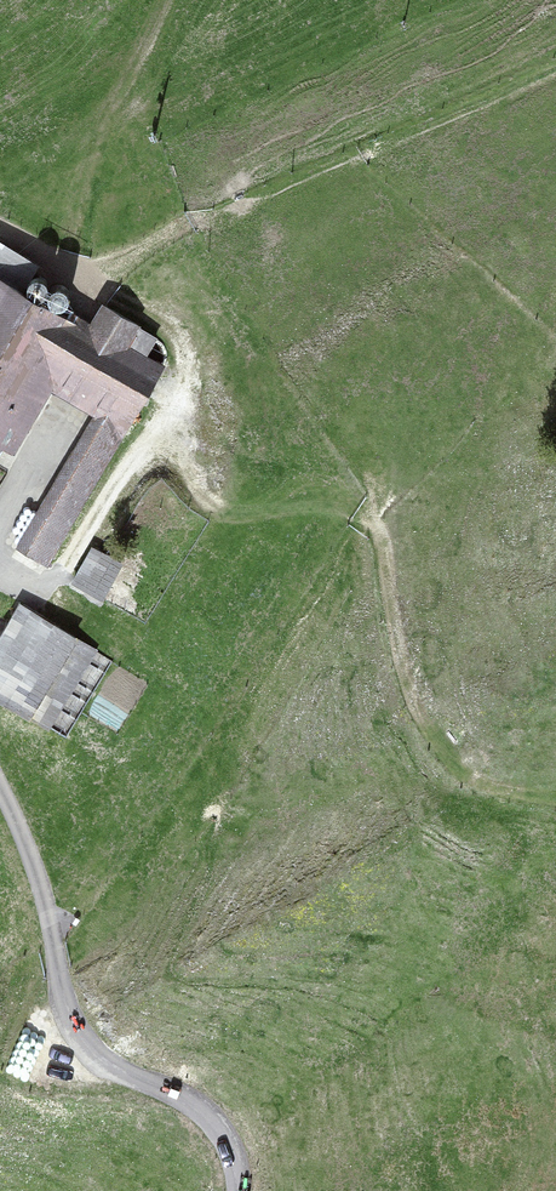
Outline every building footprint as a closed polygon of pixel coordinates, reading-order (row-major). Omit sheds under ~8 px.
[(35,369),(99,407),(33,518),(40,522),(23,553),(44,565),(157,375),(139,364),(153,340),(133,328),(135,326),(102,307),(87,333),(19,292),(35,266),(0,245),(0,428),(35,369)] [(116,565),(96,553),(77,586),(96,597),(116,565)] [(19,607),(0,637),(0,701),(45,728),(92,651),(19,607)]
